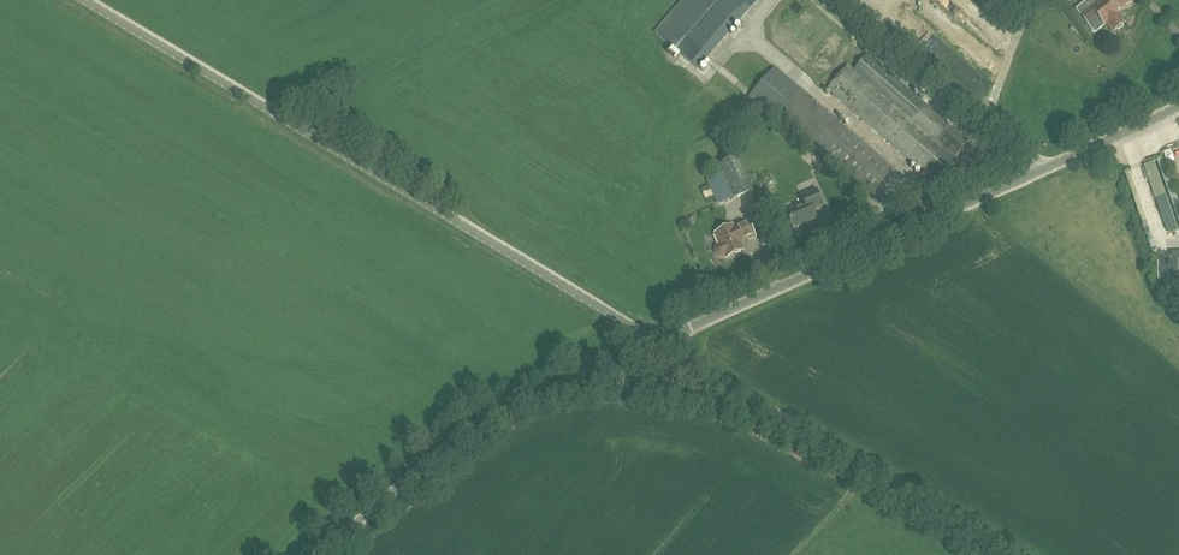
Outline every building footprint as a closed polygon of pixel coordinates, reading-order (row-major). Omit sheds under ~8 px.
[(655,33),(672,47),(667,53),(674,59),(679,53),(696,69),(756,0),(684,0),(655,33)] [(1099,1),(1090,7),(1105,26),(1107,24),(1113,32),(1125,22),(1117,13),(1132,1),(1132,0),(1098,0),(1099,1)] [(867,55),(854,70),(848,65),(828,89),(934,180),(964,145),(945,129),(949,125),(867,55)] [(872,193),(893,169),(775,67),(748,98),(775,121),(780,115),(872,193)] [(831,158),(814,144),(809,150),(825,165),(831,158)] [(1143,164),(1165,233),(1178,229),(1178,174),(1171,149),(1162,152),(1163,156),(1154,159),(1154,160),(1143,164)] [(740,157),(717,167),(732,200),(754,190),(740,157)] [(800,196),(804,204),(787,211),(794,228),(817,218),(813,209),(823,205),(816,189),(800,196)] [(734,228),(733,225),(716,233),(720,245),(717,246),(716,248),(716,251),(716,253),(718,255),(720,256),(722,257),(724,256),(725,256),(726,258),(744,250),(740,241),(744,240),(745,241),(755,236),(749,221),(734,228)] [(1156,295),(1178,294),(1178,252),(1156,253),(1156,295)]
